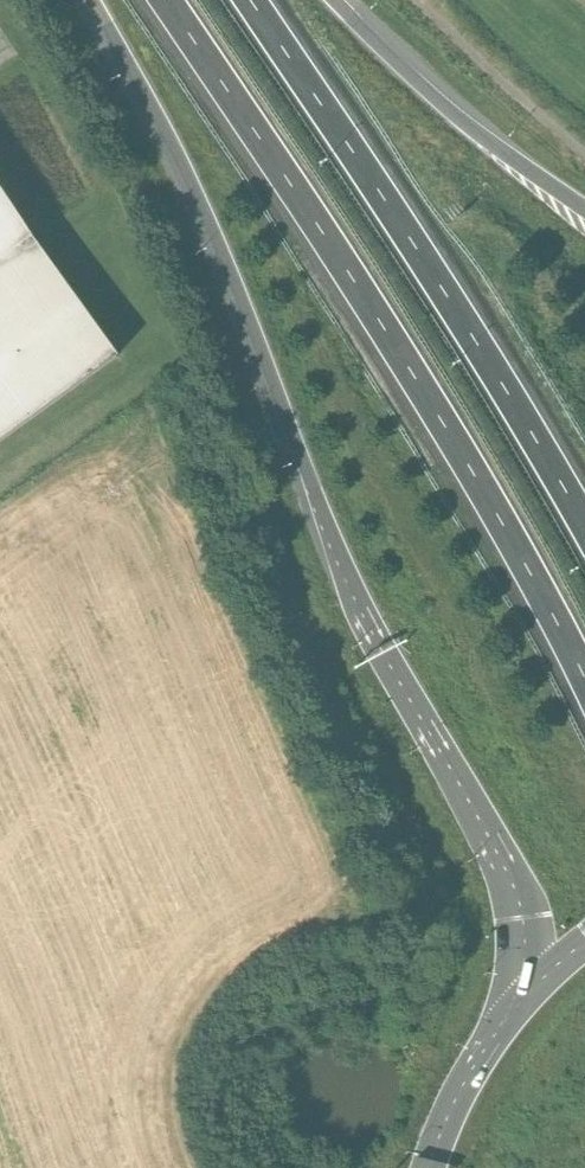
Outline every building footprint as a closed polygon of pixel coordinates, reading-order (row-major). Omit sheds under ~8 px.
[(117,357),(33,242),(0,192),(0,442),(117,357)]
